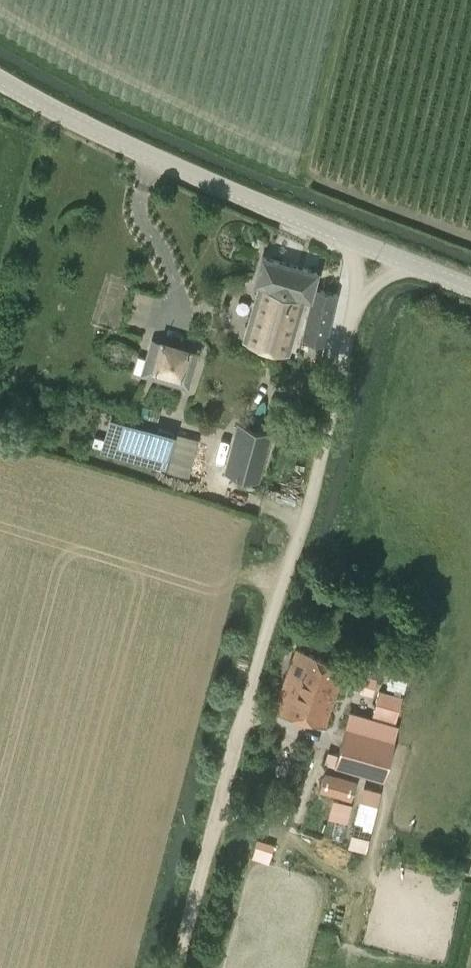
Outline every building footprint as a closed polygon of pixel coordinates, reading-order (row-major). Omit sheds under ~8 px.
[(326,343),(337,293),(311,287),(315,270),(260,258),(254,284),(259,286),(246,343),(292,353),(305,296),(310,297),(310,295),(312,296),(303,338),(326,343)] [(188,386),(198,352),(197,352),(153,339),(143,372),(143,373),(188,386)] [(124,437),(146,443),(150,430),(128,424),(124,437)] [(269,431),(236,424),(226,472),(258,480),(269,431)] [(163,472),(162,474),(195,481),(204,444),(172,435),(171,438),(156,434),(147,468),(163,472)] [(91,444),(101,447),(103,438),(93,435),(91,444)] [(297,647),(273,711),(325,726),(343,667),(297,647)] [(388,667),(391,652),(376,649),(372,663),(388,667)] [(356,673),(354,690),(373,693),(376,676),(356,673)] [(387,685),(405,689),(408,679),(390,674),(387,685)] [(329,750),(324,763),(383,779),(388,762),(386,762),(392,742),(390,742),(403,696),(381,690),(373,717),(351,712),(346,728),(345,727),(337,753),(329,750)] [(349,799),(353,783),(325,775),(321,791),(349,799)] [(332,796),(326,815),(347,821),(353,802),(332,796)] [(251,857),(271,860),(274,839),(254,836),(251,857)]
